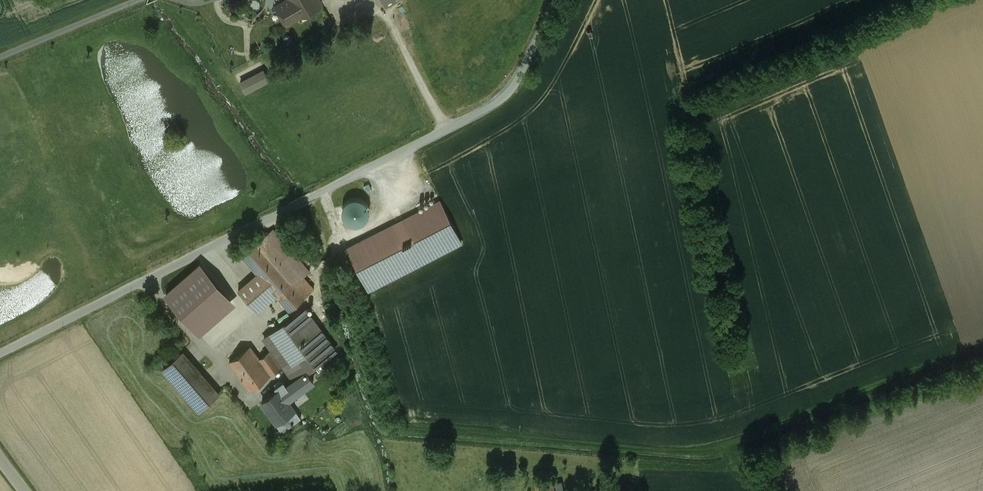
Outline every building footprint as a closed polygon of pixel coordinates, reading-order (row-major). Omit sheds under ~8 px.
[(291,5),(280,11),(288,23),(322,3),(320,0),(288,0),(291,5)] [(390,0),(381,0),(386,8),(393,4),(390,0)] [(270,69),(243,79),(247,92),(275,82),(270,69)] [(354,198),(352,199),(351,199),(349,200),(348,201),(346,202),(345,204),(344,205),(344,206),(343,208),(343,210),(343,212),(343,213),(343,215),(344,216),(344,218),(345,219),(346,220),(348,222),(350,223),(352,224),(355,224),(357,224),(359,224),(361,223),(363,222),(364,221),(366,220),(367,218),(368,216),(368,214),(369,213),(369,211),(368,209),(368,207),(367,204),(365,203),(364,201),(363,201),(362,200),(359,199),(357,198),(355,198),(354,198)] [(441,198),(346,246),(369,291),(463,243),(441,198)] [(310,272),(273,230),(266,235),(303,278),(310,272)] [(303,278),(266,235),(242,256),(258,274),(276,295),(279,299),(303,278)] [(201,264),(166,296),(196,330),(232,299),(201,264)] [(276,295),(258,274),(239,291),(257,312),(276,295)] [(303,278),(279,299),(290,311),(314,290),(303,278)] [(305,309),(264,338),(272,349),(280,360),(267,370),(271,374),(283,365),(294,380),(295,381),(307,372),(335,351),(305,309)] [(259,359),(250,346),(229,362),(250,390),(271,374),(267,370),(280,360),(272,349),(259,359)] [(219,394),(183,352),(163,369),(199,411),(219,394)] [(281,390),(280,389),(262,401),(277,422),(278,421),(284,430),(294,423),(288,414),(295,409),(288,400),(313,381),(307,372),(295,381),(294,380),(281,390)] [(535,482),(537,490),(554,490),(552,479),(535,482)]
